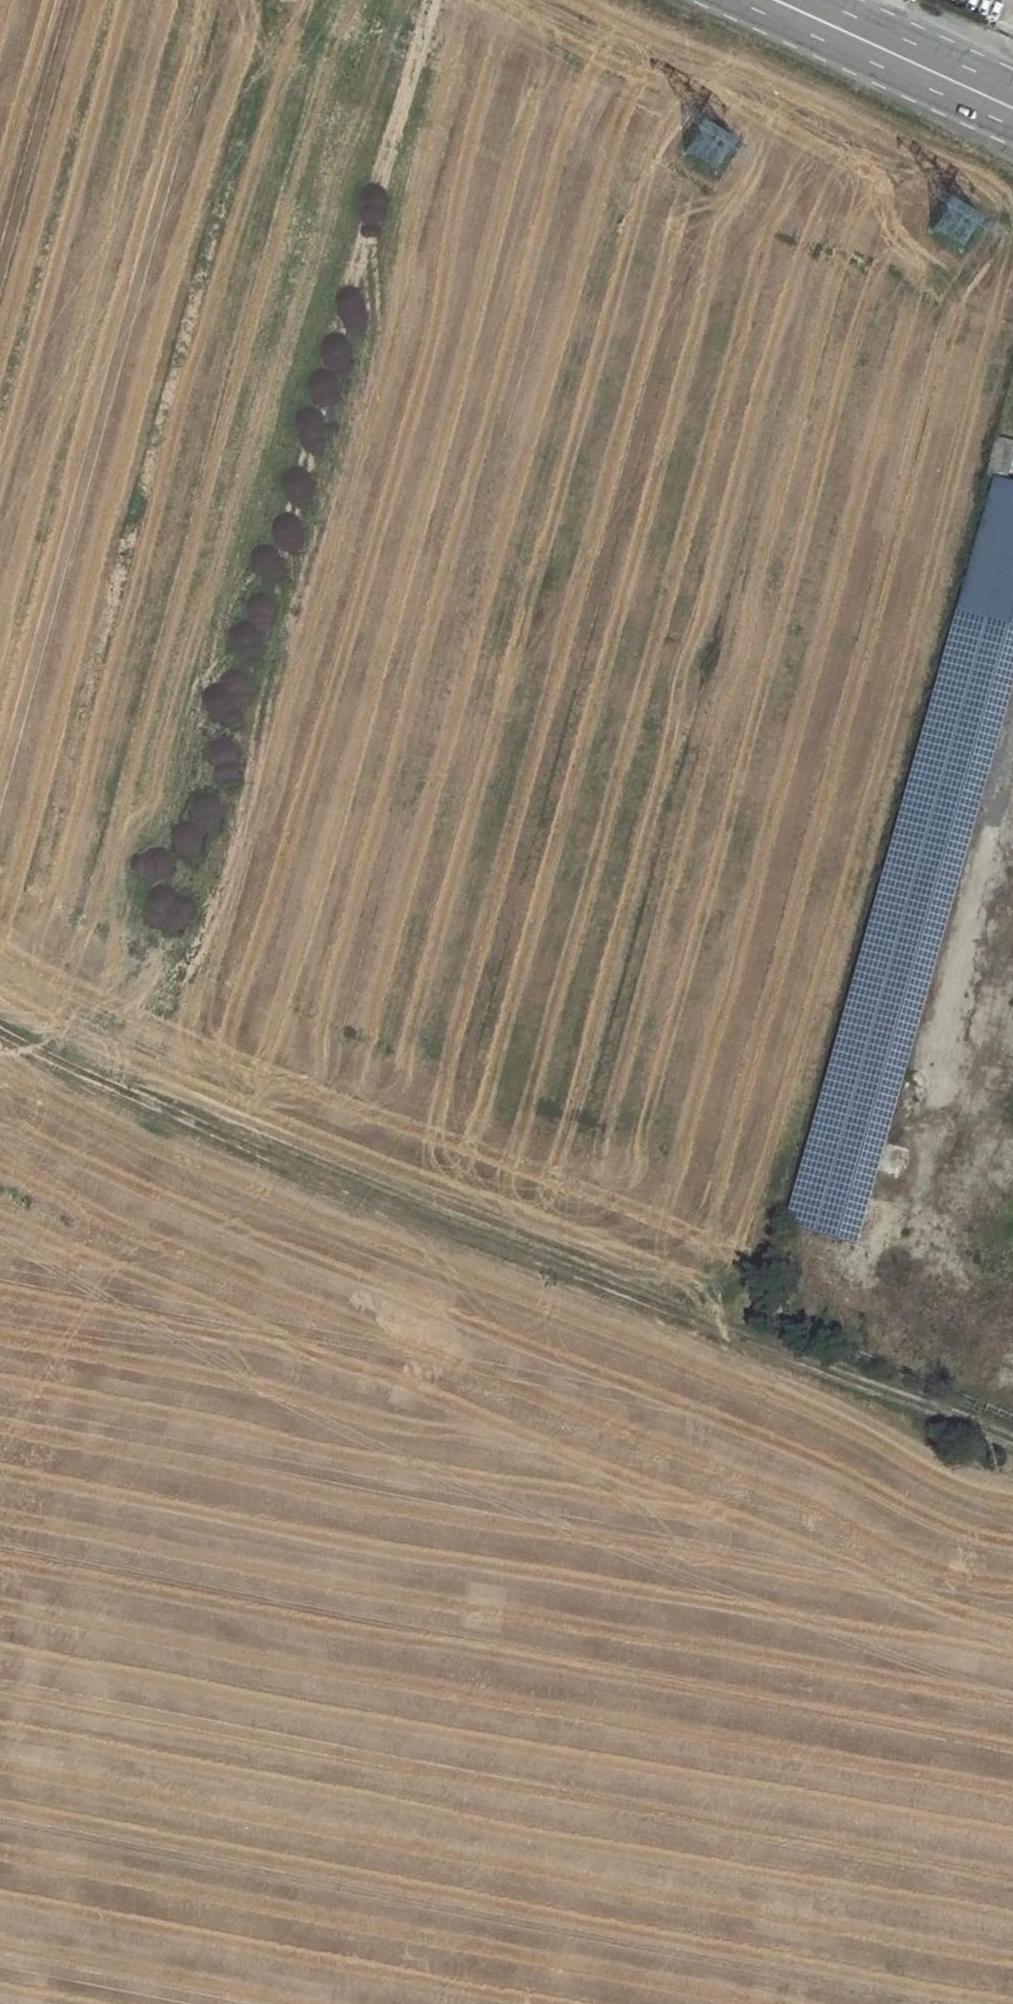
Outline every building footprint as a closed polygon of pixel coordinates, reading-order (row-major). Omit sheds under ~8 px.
[(991,475),(1004,479),(1012,448),(1012,443),(995,438),(985,474),(991,475)] [(991,475),(785,1223),(853,1242),(1012,671),(1012,481),(1004,479),(991,475)]
